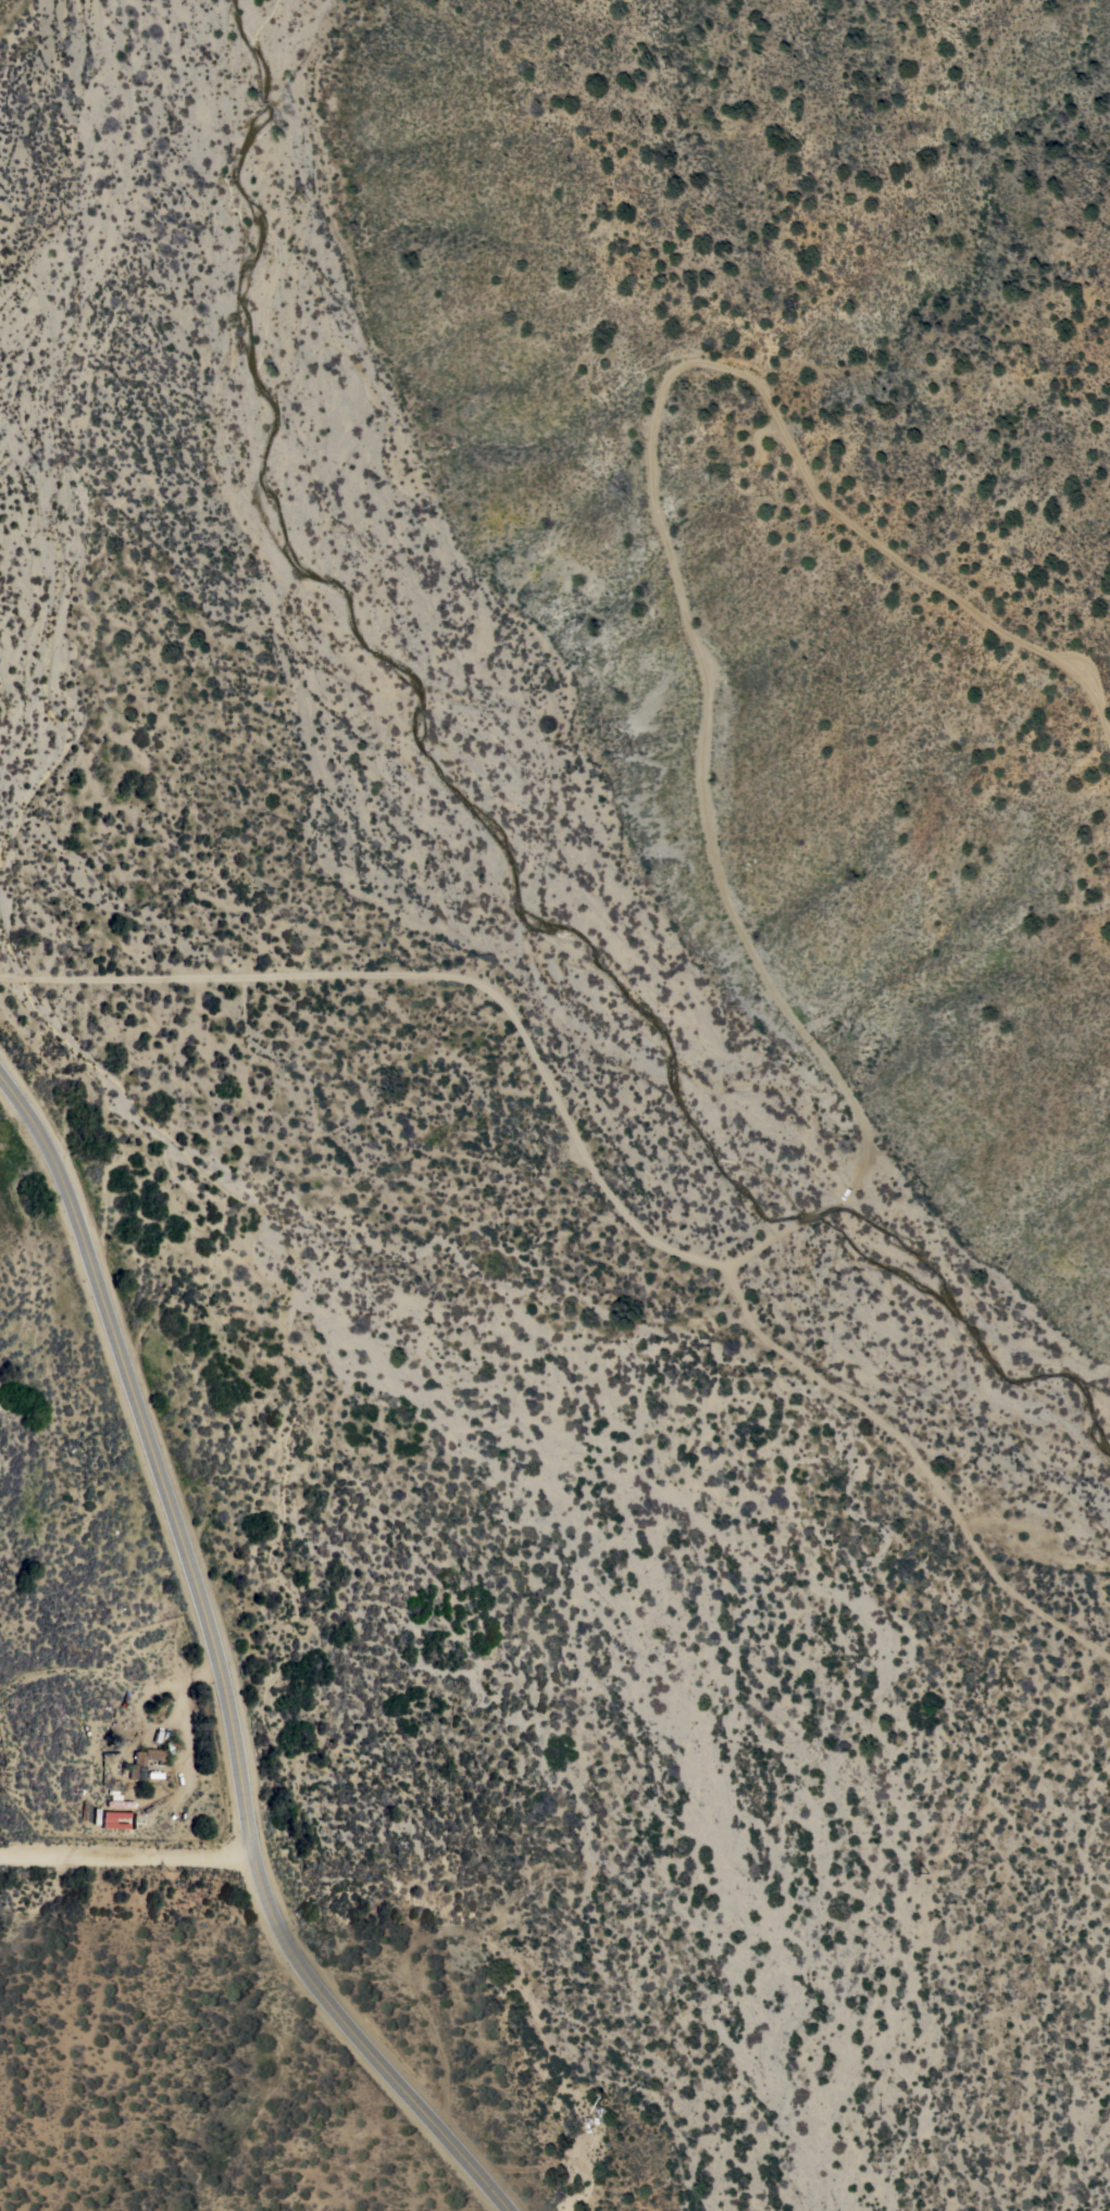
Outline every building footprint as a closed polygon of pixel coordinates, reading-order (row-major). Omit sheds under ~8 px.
[(144,1778),(128,1778),(129,1763),(134,1764),(134,1750),(144,1751),(144,1748),(163,1749),(163,1760),(145,1759),(144,1778)] [(127,1813),(127,1817),(113,1817),(113,1822),(101,1822),(101,1812),(127,1813)]
